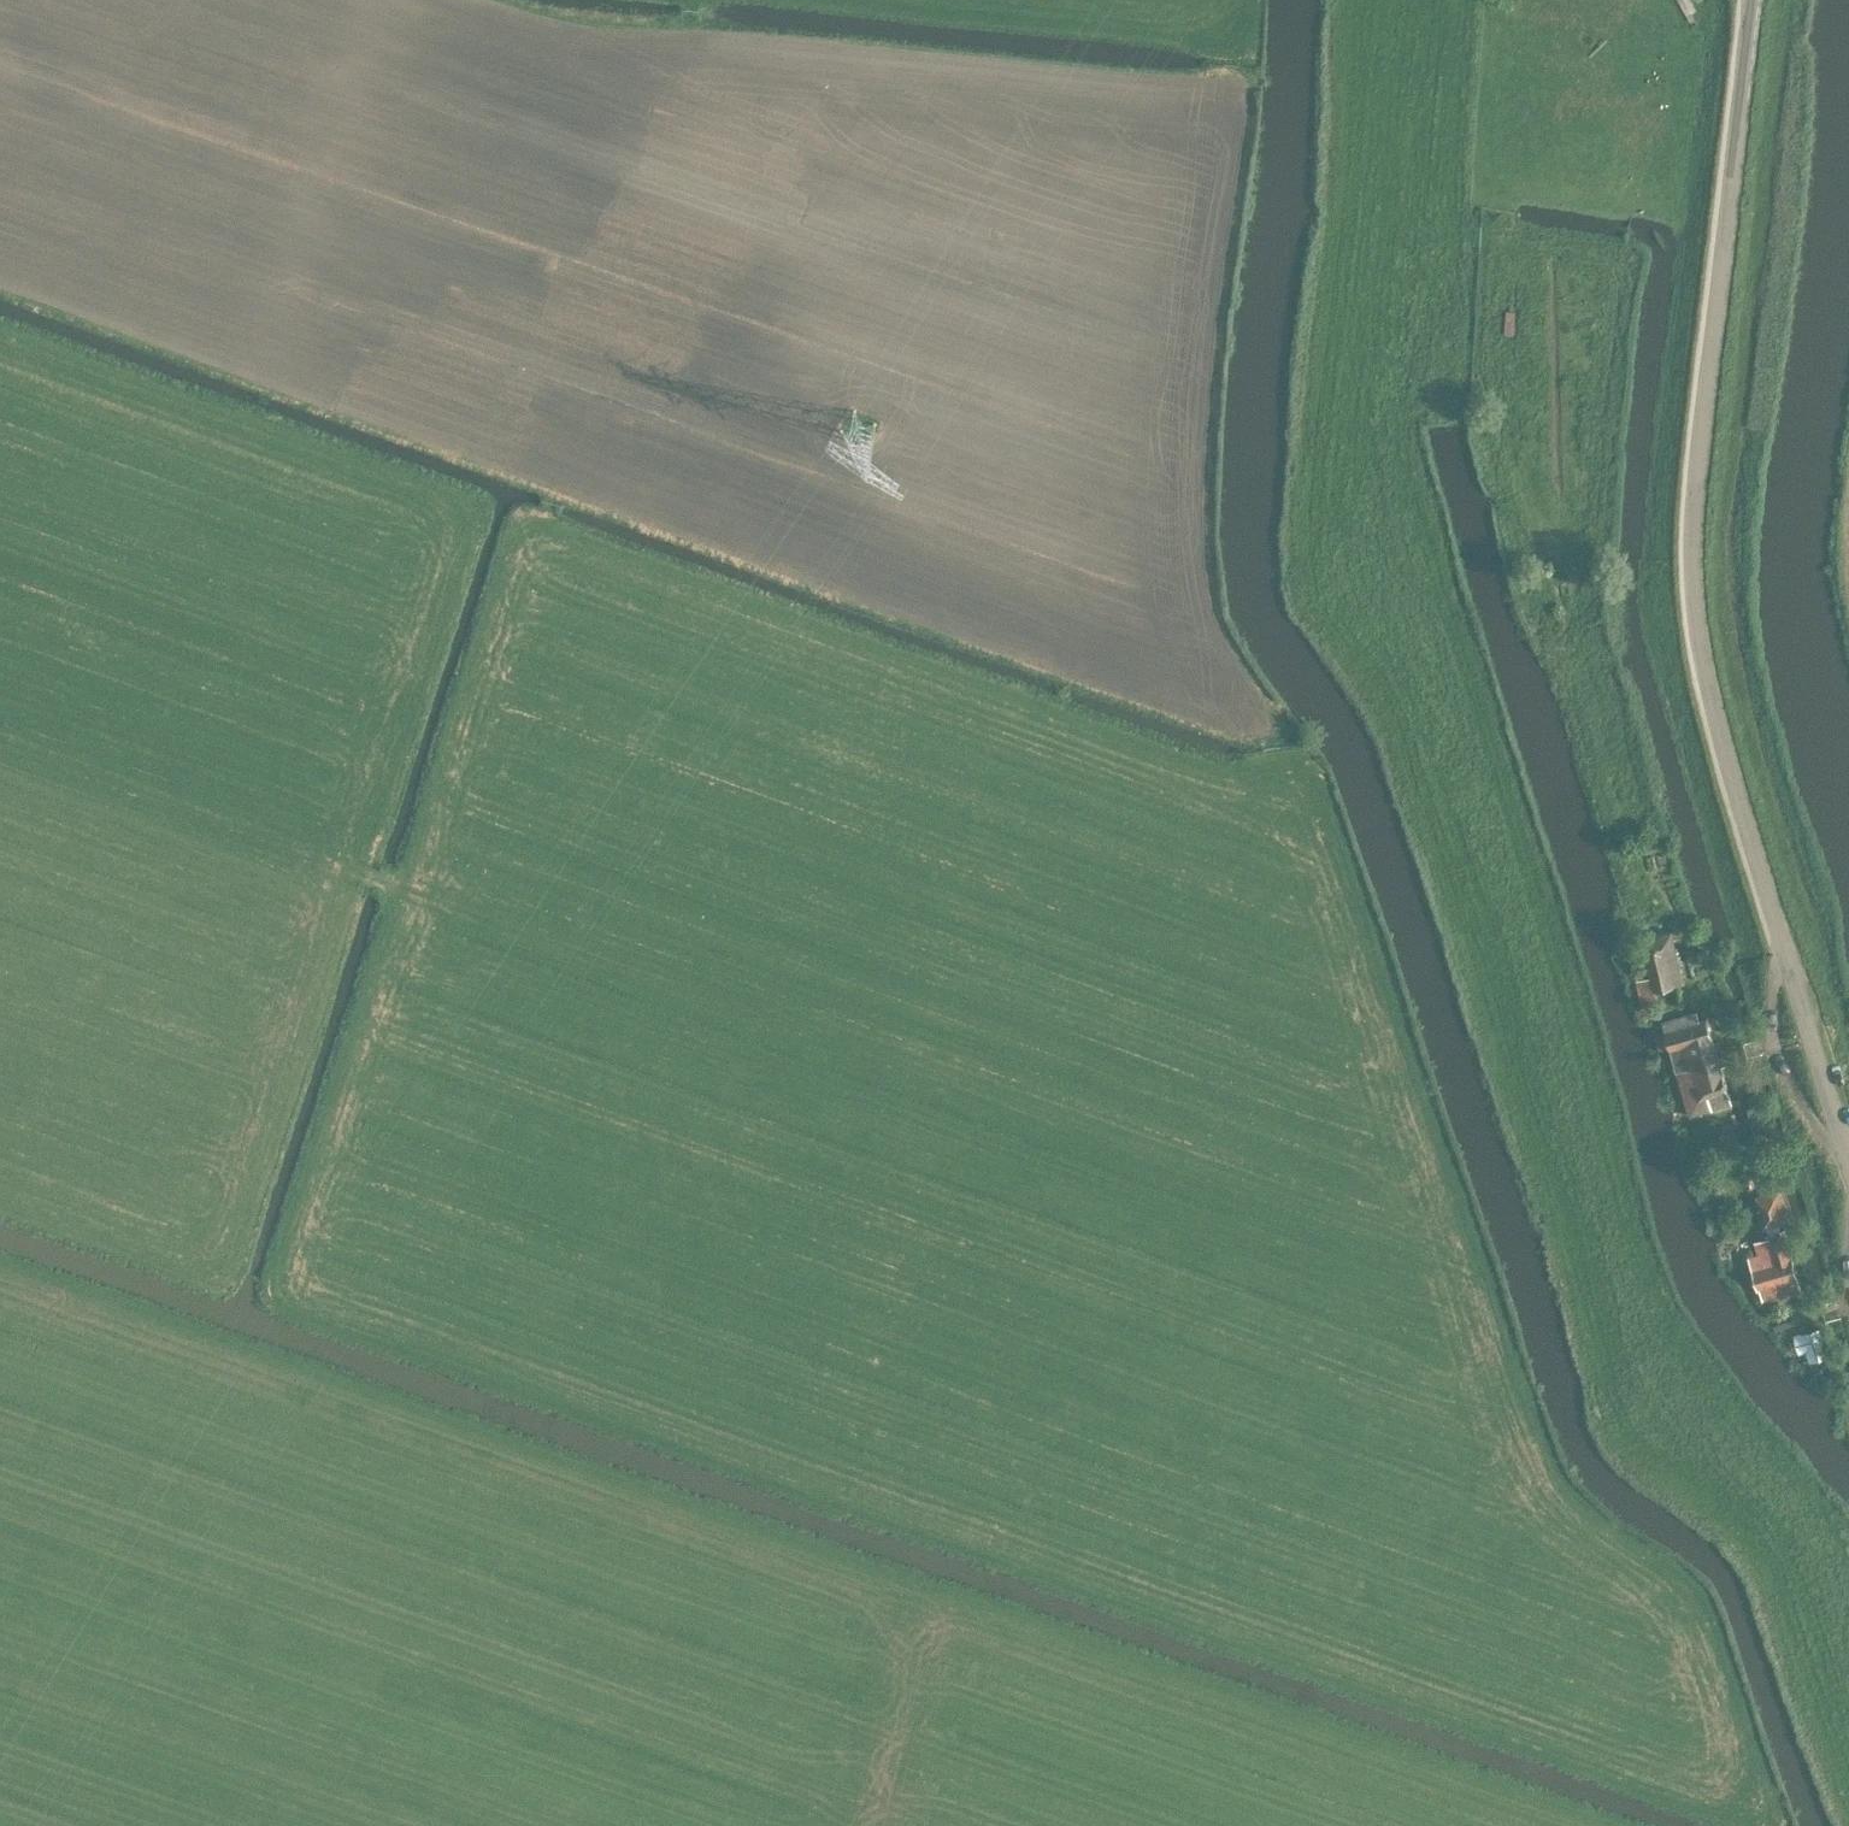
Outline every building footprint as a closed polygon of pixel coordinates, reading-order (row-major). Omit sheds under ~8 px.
[(1647,974),(1635,977),(1641,1003),(1657,999),(1654,988),(1683,981),(1671,928),(1639,936),(1647,974)] [(1692,1042),(1694,1049),(1706,1046),(1706,1047),(1714,1045),(1705,1017),(1699,1019),(1696,1009),(1661,1019),(1669,1047),(1692,1042)] [(1685,1103),(1688,1112),(1711,1106),(1712,1107),(1731,1102),(1714,1045),(1706,1047),(1706,1046),(1694,1049),(1692,1042),(1669,1047),(1679,1083),(1677,1084),(1683,1103),(1685,1103)] [(1780,1227),(1778,1220),(1789,1217),(1780,1187),(1756,1194),(1764,1224),(1766,1224),(1768,1231),(1765,1232),(1766,1236),(1753,1239),(1756,1251),(1748,1253),(1758,1286),(1761,1285),(1764,1297),(1800,1286),(1783,1226),(1780,1227)] [(1799,1350),(1807,1348),(1810,1358),(1826,1354),(1819,1325),(1794,1332),(1799,1350)]
